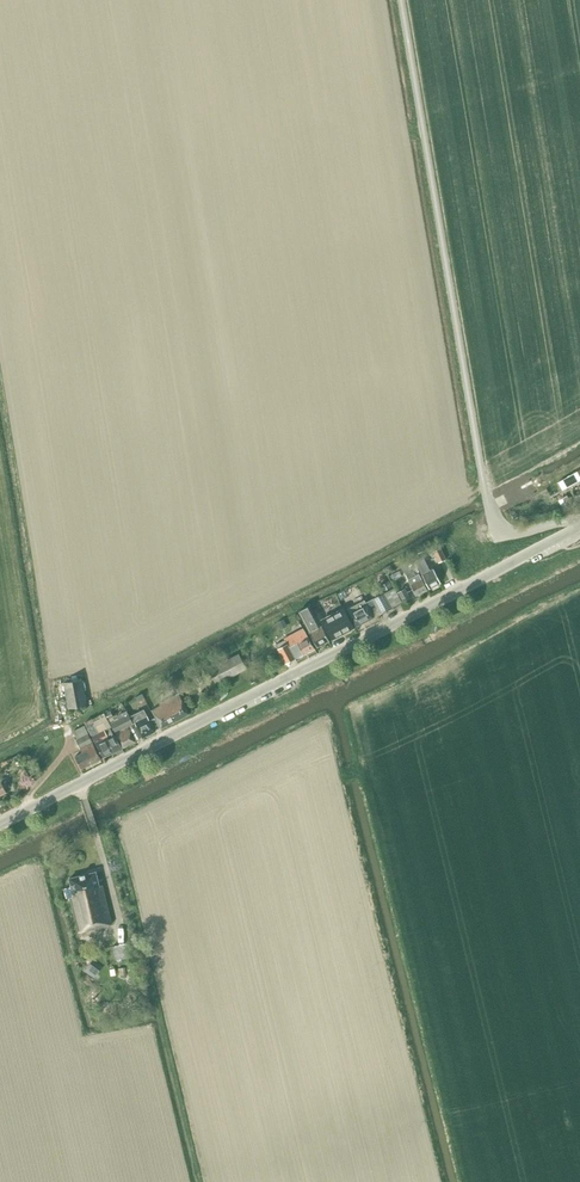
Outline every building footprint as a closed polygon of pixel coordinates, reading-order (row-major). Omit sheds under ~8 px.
[(528,504),(533,501),(528,490),(522,493),(528,504)] [(559,499),(564,509),(572,504),(567,495),(559,499)] [(509,513),(512,520),(518,517),(515,510),(509,513)] [(446,559),(441,547),(433,551),(438,563),(446,559)] [(433,569),(430,570),(423,556),(414,561),(418,568),(422,575),(429,588),(440,583),(433,569)] [(413,558),(400,564),(401,566),(416,595),(427,589),(419,573),(417,569),(418,568),(414,561),(414,559),(413,558)] [(385,591),(392,587),(390,584),(388,579),(381,583),(378,585),(382,592),(385,591)] [(403,602),(410,598),(404,588),(398,591),(403,602)] [(380,613),(391,607),(392,607),(385,592),(384,593),(366,602),(364,599),(347,608),(356,626),(373,617),(372,615),(379,611),(380,613)] [(316,647),(329,640),(312,610),(310,605),(299,611),(302,616),(310,631),(308,632),(316,647)] [(331,639),(353,627),(343,608),(321,620),(331,639)] [(278,648),(286,663),(295,658),(294,658),(303,654),(314,648),(304,629),(284,640),(286,644),(278,648)] [(216,684),(246,669),(238,654),(209,669),(216,684)] [(199,673),(192,677),(196,685),(203,681),(199,673)] [(68,708),(87,705),(81,679),(63,682),(68,708)] [(160,705),(152,710),(161,728),(189,714),(183,703),(179,694),(182,693),(188,690),(183,680),(174,685),(172,686),(176,695),(163,702),(159,703),(160,705)] [(144,709),(131,715),(142,737),(155,731),(154,731),(160,728),(155,717),(149,720),(144,709)] [(110,723),(123,747),(140,738),(126,710),(117,715),(119,719),(110,723)] [(109,727),(99,733),(94,724),(95,723),(92,718),(84,722),(103,757),(122,748),(115,735),(113,737),(112,735),(113,734),(109,727)] [(75,730),(73,731),(77,739),(75,740),(82,752),(75,756),(81,768),(101,758),(92,742),(84,725),(75,730)] [(79,931),(112,923),(102,884),(99,885),(95,871),(69,878),(71,886),(64,888),(66,897),(70,896),(79,931)] [(121,940),(115,941),(117,954),(129,952),(128,946),(122,947),(121,940)]
